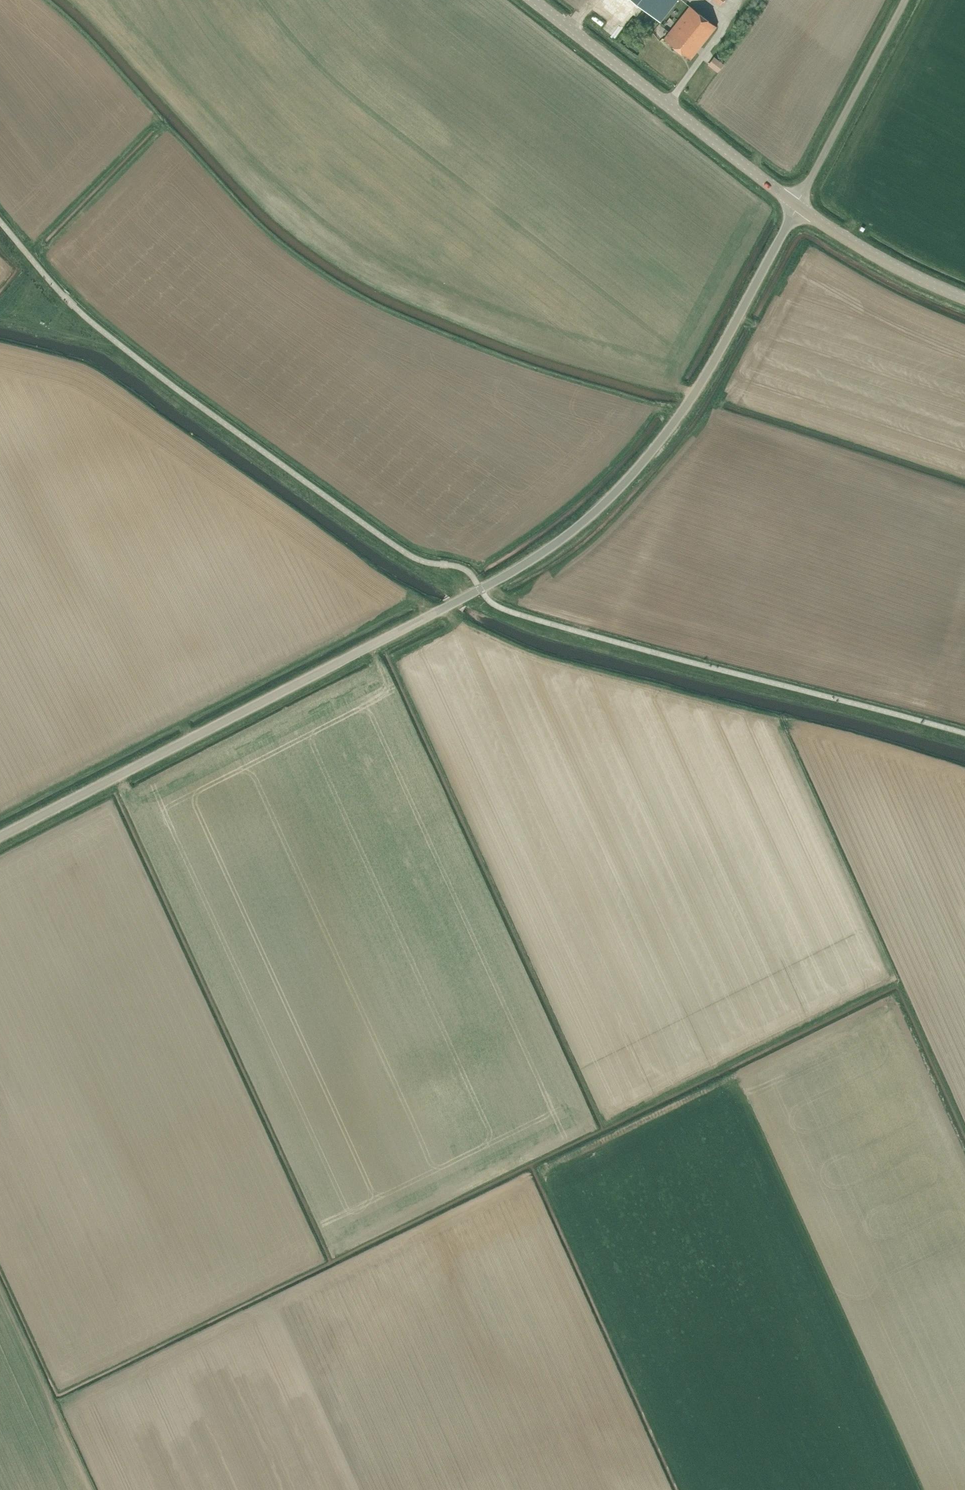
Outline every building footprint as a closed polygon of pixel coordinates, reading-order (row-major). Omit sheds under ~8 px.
[(641,8),(656,20),(659,23),(675,2),(677,0),(630,0),(641,8)] [(690,6),(663,40),(690,61),(717,27),(690,6)] [(714,58),(710,64),(714,67),(712,68),(718,73),(724,65),(714,58)]
